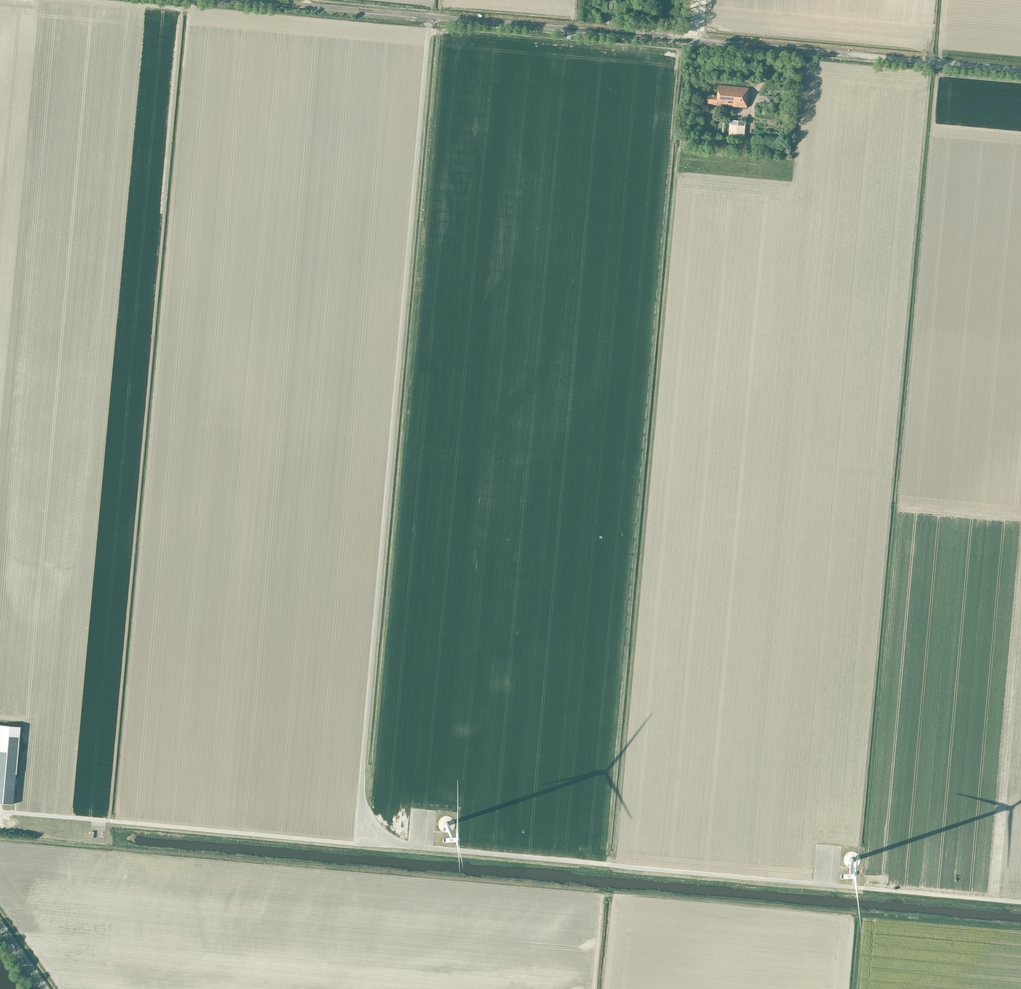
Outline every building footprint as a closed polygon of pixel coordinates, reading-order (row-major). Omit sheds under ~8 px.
[(708,103),(713,104),(714,105),(747,108),(749,88),(719,86),(718,95),(708,94),(708,103)] [(766,105),(776,106),(776,96),(767,96),(766,105)] [(730,120),(729,137),(745,138),(746,121),(730,120)] [(13,804),(16,774),(17,774),(21,727),(0,725),(0,803),(13,804)]
